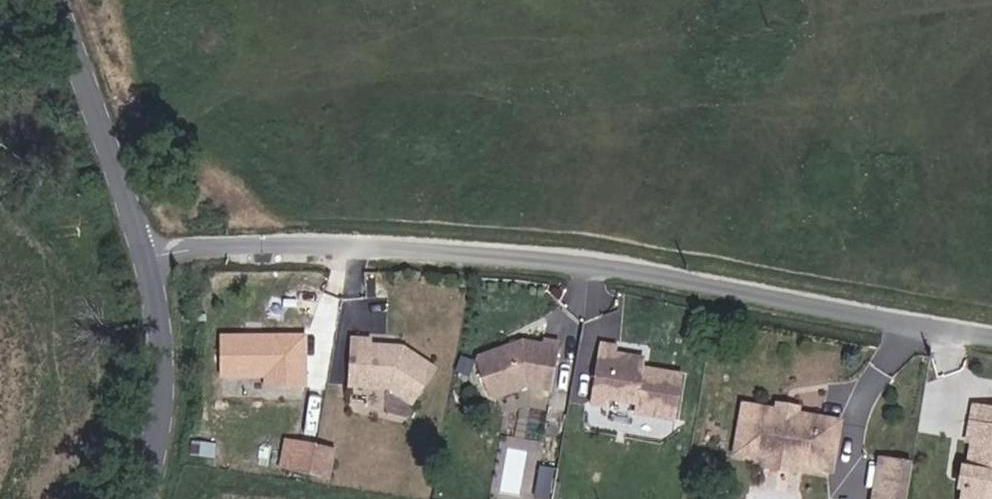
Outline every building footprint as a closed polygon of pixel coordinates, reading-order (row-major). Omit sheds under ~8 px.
[(299,392),(299,343),(270,344),(266,347),(260,347),(257,344),(216,344),(216,383),(260,382),(260,392),(299,392)] [(405,408),(427,375),(395,353),(363,351),(363,346),(346,346),(344,391),(382,393),(405,408)] [(549,399),(558,352),(542,349),(541,353),(521,350),(477,365),(475,371),(487,403),(492,406),(524,394),(549,399)] [(615,357),(598,354),(587,412),(604,415),(606,407),(633,413),(632,422),(672,430),(680,387),(641,379),(642,370),(614,364),(615,357)] [(780,411),(785,417),(803,418),(804,414),(805,407),(780,403),(780,411)] [(838,473),(845,421),(804,414),(803,418),(785,417),(780,411),(750,404),(742,453),(770,459),(771,454),(799,459),(800,467),(838,473)] [(976,409),(970,442),(975,443),(966,498),(991,498),(991,411),(976,409)] [(286,481),(291,451),(280,449),(275,479),(286,481)] [(306,481),(311,454),(291,451),(286,481),(306,484),(306,481)] [(325,487),(330,458),(311,454),(306,481),(306,484),(325,487)] [(770,459),(769,468),(801,474),(800,467),(799,459),(771,454),(770,459)] [(876,498),(907,498),(913,465),(883,460),(876,498)] [(545,468),(543,497),(555,497),(557,469),(545,468)]
